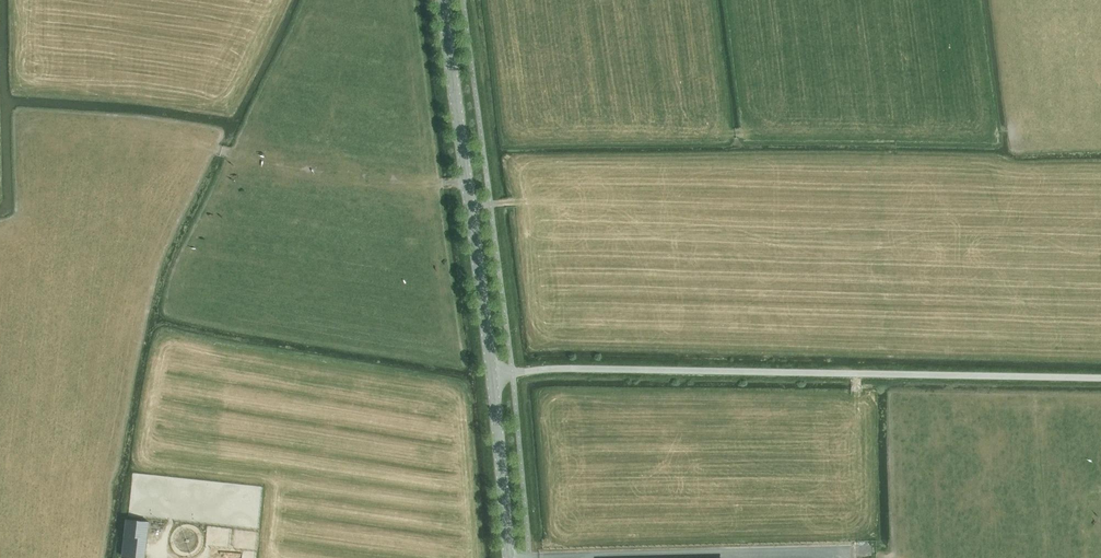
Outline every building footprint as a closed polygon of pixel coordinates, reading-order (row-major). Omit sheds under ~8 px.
[(149,518),(127,516),(123,552),(146,555),(149,518)] [(849,554),(848,555),(847,557),(846,557),(875,557),(874,556),(873,554),(871,552),(869,551),(866,550),(864,549),(861,549),(858,549),(856,550),(854,551),(852,552),(849,554)]
